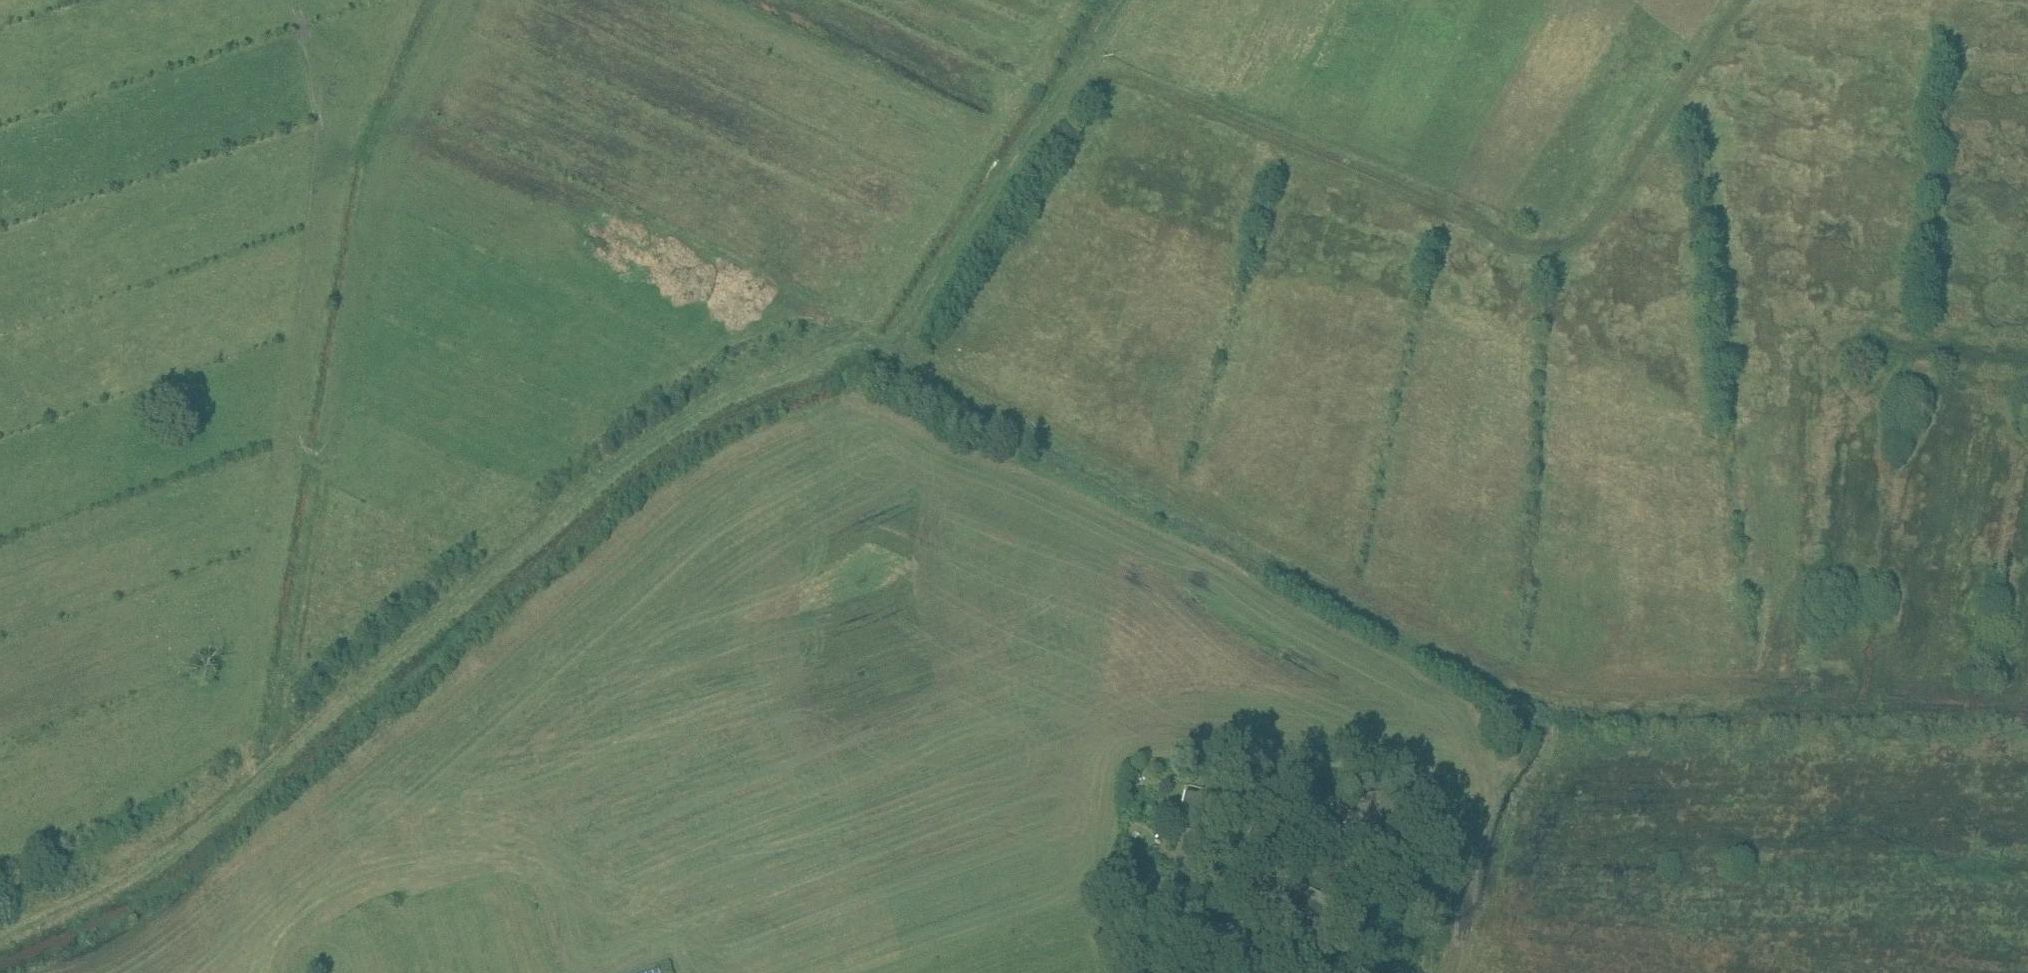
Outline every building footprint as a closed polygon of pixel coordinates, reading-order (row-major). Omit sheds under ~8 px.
[(1408,781),(1405,793),(1417,795),(1417,793),(1421,794),(1422,786),(1418,785),(1419,783),(1408,781)] [(1236,833),(1248,838),(1262,801),(1261,800),(1260,799),(1253,796),(1252,797),(1250,796),(1245,807),(1186,792),(1182,808),(1240,823),(1236,833)] [(1338,871),(1329,880),(1336,886),(1344,877),(1338,871)] [(1402,904),(1400,887),(1390,887),(1392,912),(1398,911),(1397,904),(1402,904)] [(1333,930),(1323,925),(1316,938),(1326,943),(1333,930)] [(1216,972),(1211,962),(1202,966),(1206,972),(1216,972)]
